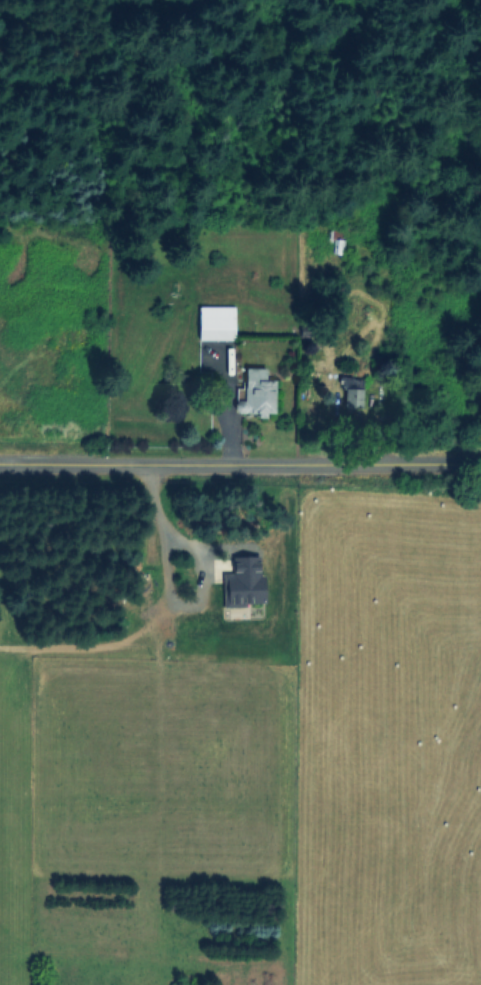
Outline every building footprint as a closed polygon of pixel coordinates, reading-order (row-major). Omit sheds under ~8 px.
[(343,239),(341,253),(335,253),(336,239),(343,239)] [(237,307),(237,338),(201,338),(201,307),(237,307)] [(276,381),(276,411),(245,411),(245,369),(267,369),(267,381),(276,381)] [(363,381),(363,407),(347,407),(347,387),(342,387),(342,379),(353,379),(353,381),(363,381)] [(223,578),(223,603),(247,603),(247,578),(223,578)]
